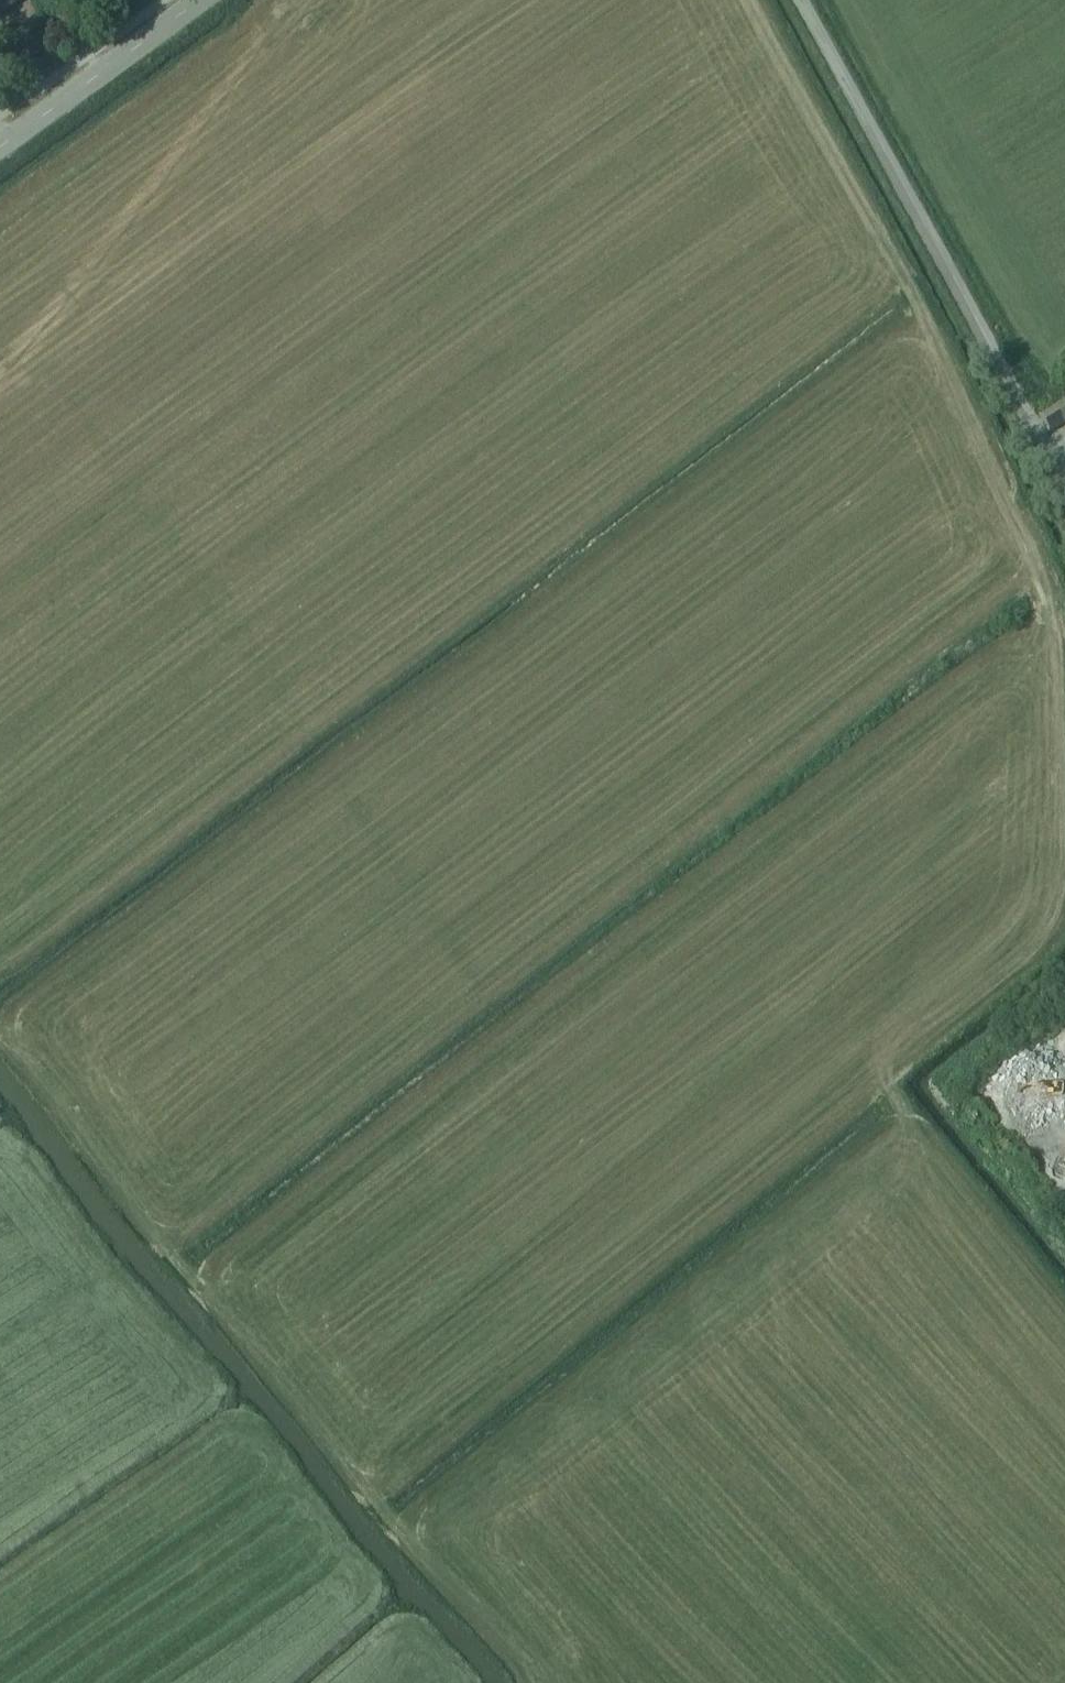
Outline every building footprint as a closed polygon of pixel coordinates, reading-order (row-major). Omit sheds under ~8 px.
[(18,0),(0,0),(0,13),(18,0)] [(1051,432),(1064,423),(1064,402),(1041,416),(1051,432)]
